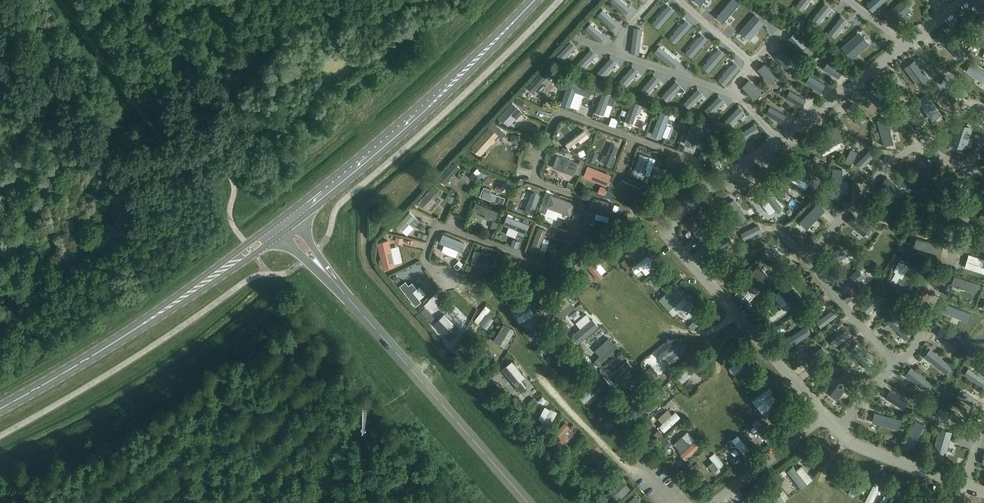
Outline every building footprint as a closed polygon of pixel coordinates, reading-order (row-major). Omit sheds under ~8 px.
[(611,0),(626,13),(631,8),(622,0),(611,0)] [(723,21),(740,1),(738,0),(731,0),(717,16),(723,21)] [(796,6),(802,10),(810,0),(801,0),(796,6)] [(866,5),(873,12),(886,0),(872,0),(866,5)] [(885,15),(893,24),(910,9),(902,0),(885,15)] [(826,3),(812,19),(818,24),(831,8),(826,3)] [(669,4),(652,23),(659,28),(675,10),(669,4)] [(729,22),(737,29),(750,14),(742,7),(729,22)] [(603,9),(598,15),(613,28),(618,22),(603,9)] [(740,31),(749,39),(764,22),(755,14),(740,31)] [(842,16),(829,32),(835,37),(848,21),(842,16)] [(686,20),(670,38),(676,43),(692,25),(686,20)] [(591,23),(586,29),(600,42),(606,36),(591,23)] [(634,28),(631,53),(639,54),(642,29),(634,28)] [(795,32),(788,38),(800,52),(807,45),(795,32)] [(859,32),(841,47),(852,59),(870,44),(859,32)] [(702,33),(686,52),(692,57),(708,39),(702,33)] [(959,59),(966,53),(948,33),(941,39),(959,59)] [(571,42),(556,56),(562,62),(577,47),(571,42)] [(659,46),(655,52),(673,68),(679,61),(659,46)] [(719,48),(703,67),(709,72),(725,54),(719,48)] [(591,49),(577,64),(581,69),(596,54),(591,49)] [(781,49),(774,55),(786,68),(793,62),(781,49)] [(611,57),(597,73),(603,78),(617,62),(611,57)] [(919,86),(929,78),(915,60),(905,68),(919,86)] [(828,61),(823,69),(839,78),(843,71),(828,61)] [(735,62),(719,80),(725,86),(726,84),(741,67),(735,62)] [(983,82),(983,70),(972,62),(967,70),(983,82)] [(765,63),(758,69),(769,83),(776,77),(765,63)] [(633,66),(619,81),(625,86),(638,71),(633,66)] [(818,68),(814,77),(823,82),(828,74),(818,68)] [(553,79),(544,70),(527,88),(533,94),(545,81),(548,84),(553,79)] [(900,93),(907,88),(894,72),(888,77),(900,93)] [(654,74),(641,90),(647,95),(660,79),(654,74)] [(810,75),(806,82),(820,91),(825,84),(810,75)] [(941,83),(963,97),(968,89),(946,75),(941,83)] [(748,79),(742,86),(755,99),(761,92),(748,79)] [(562,103),(570,106),(575,90),(583,93),(589,95),(592,88),(570,80),(562,103)] [(676,81),(662,96),(667,101),(682,86),(676,81)] [(880,108),(887,103),(874,87),(868,92),(880,108)] [(698,89),(684,103),(689,109),(704,94),(698,89)] [(790,90),(786,98),(802,107),(806,99),(790,90)] [(603,115),(603,114),(607,103),(613,106),(617,96),(603,91),(595,112),(603,115)] [(932,121),(940,115),(926,94),(918,99),(932,121)] [(719,96),(705,111),(710,116),(725,102),(719,96)] [(635,125),(642,105),(633,102),(627,122),(635,125)] [(518,120),(524,113),(512,103),(498,120),(503,124),(511,115),(518,120)] [(859,124),(865,119),(853,104),(847,109),(859,124)] [(771,105),(766,113),(782,122),(787,115),(771,105)] [(740,106),(725,122),(730,127),(745,112),(740,106)] [(661,137),(662,135),(666,124),(670,114),(660,110),(652,134),(661,137)] [(643,128),(646,119),(640,117),(637,126),(643,128)] [(877,120),(884,145),(893,143),(886,118),(877,120)] [(697,148),(704,124),(695,122),(688,146),(697,148)] [(755,124),(738,135),(742,141),(759,131),(755,124)] [(969,129),(956,124),(949,142),(963,147),(969,129)] [(480,157),(499,137),(490,128),(471,149),(480,157)] [(565,144),(570,150),(589,136),(584,130),(565,144)] [(821,152),(841,142),(834,130),(815,140),(821,152)] [(614,169),(621,149),(613,146),(608,158),(605,157),(602,165),(614,169)] [(732,146),(710,159),(715,166),(736,152),(732,146)] [(577,150),(580,157),(586,154),(582,147),(577,150)] [(876,154),(871,149),(856,163),(862,168),(876,154)] [(642,179),(643,178),(644,178),(645,174),(647,170),(645,169),(649,157),(640,153),(633,170),(632,170),(630,175),(642,179)] [(922,155),(914,177),(923,180),(931,158),(922,155)] [(576,178),(580,166),(557,158),(553,171),(576,178)] [(454,162),(439,178),(444,184),(450,178),(452,180),(457,175),(454,173),(460,167),(454,162)] [(528,174),(530,168),(520,164),(517,169),(528,174)] [(799,166),(794,174),(809,183),(806,188),(812,193),(816,188),(821,180),(799,166)] [(584,180),(609,189),(614,176),(589,167),(584,180)] [(830,193),(840,194),(842,169),(833,168),(830,193)] [(936,186),(942,193),(960,179),(955,172),(936,186)] [(482,178),(485,182),(492,178),(489,173),(482,178)] [(898,199),(904,192),(887,177),(881,183),(898,199)] [(636,198),(640,188),(621,179),(618,187),(630,192),(628,194),(636,198)] [(481,197),(505,205),(508,197),(493,192),(494,189),(485,186),(481,197)] [(425,206),(439,191),(434,187),(420,202),(425,206)] [(769,189),(763,194),(775,210),(777,213),(783,208),(769,189)] [(451,202),(454,196),(447,192),(444,198),(451,202)] [(531,193),(524,212),(532,216),(540,196),(531,193)] [(956,195),(937,212),(942,218),(962,201),(956,195)] [(567,206),(546,199),(544,205),(565,213),(567,206)] [(737,224),(744,219),(731,200),(724,205),(737,224)] [(866,200),(860,206),(877,221),(883,215),(866,200)] [(502,212),(478,202),(474,210),(487,215),(486,218),(492,221),(493,217),(499,220),(502,212)] [(620,212),(598,204),(593,218),(615,226),(620,212)] [(817,204),(800,222),(807,229),(824,210),(817,204)] [(718,229),(724,225),(713,208),(707,213),(718,229)] [(410,211),(397,225),(398,227),(400,229),(403,230),(409,223),(414,227),(420,221),(410,211)] [(864,236),(869,229),(853,215),(847,221),(864,236)] [(506,217),(503,225),(518,231),(517,234),(524,237),(529,225),(506,217)] [(569,222),(562,220),(560,226),(566,229),(569,222)] [(700,241),(706,237),(695,220),(689,225),(700,241)] [(741,233),(744,240),(762,231),(759,224),(741,233)] [(546,230),(538,227),(532,246),(540,249),(546,230)] [(974,239),(983,241),(983,234),(976,232),(974,239)] [(443,234),(439,242),(445,244),(443,251),(456,256),(458,250),(462,251),(465,243),(443,234)] [(628,237),(615,248),(620,255),(634,243),(628,237)] [(940,255),(943,246),(916,238),(914,246),(940,255)] [(388,240),(378,242),(383,264),(390,263),(392,261),(391,257),(390,256),(388,248),(390,248),(388,240)] [(393,263),(402,262),(399,244),(391,246),(393,263)] [(781,264),(784,256),(766,248),(763,256),(781,264)] [(823,266),(840,258),(841,259),(846,257),(846,256),(842,248),(819,258),(823,266)] [(473,257),(472,262),(481,265),(483,260),(493,264),(495,257),(475,250),(473,256),(473,257)] [(602,251),(588,264),(595,271),(609,258),(602,251)] [(967,261),(983,266),(983,259),(969,254),(967,261)] [(636,272),(649,264),(643,256),(630,265),(636,272)] [(774,281),(758,265),(748,275),(765,291),(774,281)] [(897,282),(910,288),(915,280),(910,278),(915,268),(909,266),(902,279),(899,277),(897,282)] [(660,268),(647,279),(653,286),(666,275),(660,268)] [(845,292),(859,280),(860,280),(865,276),(864,276),(858,269),(839,285),(845,292)] [(975,291),(978,283),(955,276),(952,284),(975,291)] [(566,290),(577,286),(574,279),(563,283),(566,290)] [(400,288),(417,309),(423,305),(414,294),(417,291),(413,285),(410,288),(407,283),(400,288)] [(660,299),(669,309),(680,300),(683,297),(673,286),(660,299)] [(788,302),(791,307),(797,303),(801,300),(794,290),(790,293),(785,286),(779,290),(779,291),(788,302)] [(877,294),(863,307),(868,313),(882,299),(877,294)] [(461,309),(466,301),(461,298),(456,305),(461,309)] [(511,309),(514,318),(532,311),(529,302),(511,309)] [(561,323),(577,309),(571,302),(562,311),(556,304),(550,310),(561,323)] [(482,303),(474,322),(482,325),(490,307),(482,303)] [(420,311),(430,321),(435,316),(425,307),(420,311)] [(450,308),(445,313),(444,314),(434,324),(448,338),(458,328),(459,327),(464,322),(450,308)] [(833,309),(817,321),(821,327),(837,315),(833,309)] [(894,314),(887,320),(906,339),(912,332),(894,314)] [(586,338),(600,326),(594,319),(580,331),(586,338)] [(503,345),(512,328),(502,323),(493,339),(503,345)] [(806,326),(790,336),(785,339),(785,340),(790,347),(811,333),(806,326)] [(941,327),(937,334),(956,345),(960,337),(941,327)] [(847,329),(831,341),(835,347),(851,335),(847,329)] [(600,367),(620,348),(614,342),(614,343),(608,337),(595,349),(600,355),(594,361),(600,367)] [(489,340),(484,345),(489,350),(494,345),(489,340)] [(658,356),(667,367),(688,349),(683,343),(676,349),(672,345),(658,356)] [(857,343),(850,349),(868,369),(875,363),(857,343)] [(822,347),(806,357),(805,356),(800,360),(801,361),(806,368),(827,354),(822,347)] [(930,349),(924,356),(945,373),(951,366),(930,349)] [(736,362),(740,367),(748,360),(740,350),(725,362),(729,367),(736,362)] [(616,368),(621,375),(631,368),(626,361),(616,368)] [(676,375),(686,386),(691,381),(696,386),(705,378),(690,362),(676,375)] [(515,380),(519,375),(505,364),(500,369),(515,380)] [(818,381),(831,373),(828,367),(815,376),(818,381)] [(911,367),(905,374),(927,392),(933,384),(911,367)] [(964,374),(981,385),(983,380),(983,378),(968,368),(964,374)] [(847,370),(830,395),(837,400),(854,375),(847,370)] [(726,380),(737,395),(743,392),(732,376),(726,380)] [(586,401),(598,388),(592,382),(579,396),(586,401)] [(646,407),(660,396),(653,387),(639,398),(646,407)] [(772,394),(774,393),(769,387),(752,401),(757,406),(762,413),(770,407),(769,406),(776,400),(772,394)] [(890,389),(885,397),(904,409),(908,401),(890,389)] [(961,389),(957,395),(973,406),(977,400),(961,389)] [(658,417),(662,422),(659,426),(664,432),(681,416),(670,405),(658,417)] [(609,427),(617,419),(607,409),(599,417),(609,427)] [(875,412),(872,422),(899,429),(901,420),(875,412)] [(955,412),(951,418),(967,429),(971,423),(955,412)] [(760,419),(753,424),(767,443),(774,439),(760,419)] [(916,420),(905,443),(914,447),(924,424),(916,420)] [(678,453),(685,460),(702,444),(687,428),(673,442),(681,450),(678,453)] [(939,428),(934,451),(946,454),(952,432),(939,428)] [(738,435),(726,445),(731,451),(737,446),(748,460),(754,455),(738,435)] [(707,455),(711,460),(706,464),(712,472),(723,464),(713,451),(707,455)] [(828,483),(835,487),(842,473),(834,470),(828,483)] [(800,487),(806,485),(801,474),(795,476),(800,487)] [(784,480),(788,487),(793,484),(788,477),(784,480)] [(846,494),(852,497),(860,481),(853,478),(846,494)] [(863,500),(868,502),(871,502),(881,484),(874,480),(863,500)] [(775,502),(779,502),(786,500),(775,481),(765,486),(775,502)] [(625,482),(611,495),(617,501),(630,488),(625,482)] [(892,502),(900,502),(903,497),(897,494),(892,502)] [(874,501),(877,502),(885,502),(887,500),(878,495),(874,501)]
